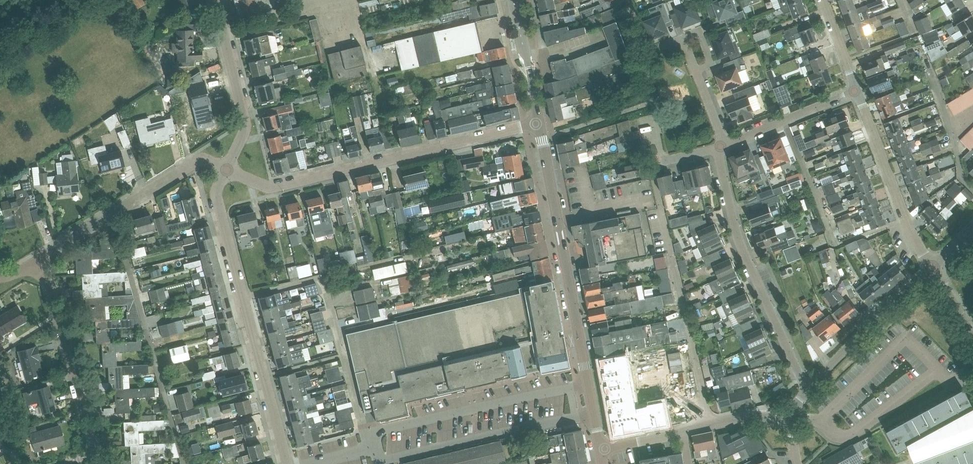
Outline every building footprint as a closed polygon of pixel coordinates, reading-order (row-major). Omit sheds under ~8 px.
[(182,8),(187,6),(192,4),(194,3),(193,0),(178,0),(182,8)] [(247,0),(234,0),(238,18),(245,16),(248,17),(251,17),(247,0)] [(251,17),(254,16),(255,14),(274,9),(264,0),(247,0),(251,17)] [(274,9),(277,0),(264,0),(274,9)] [(538,2),(540,12),(550,10),(556,9),(555,5),(573,1),(573,0),(547,0),(538,2)] [(693,0),(675,8),(682,28),(701,21),(693,0)] [(719,16),(721,15),(724,16),(725,18),(724,18),(725,19),(728,26),(747,19),(743,11),(738,13),(733,0),(721,0),(706,6),(711,19),(719,16)] [(790,5),(782,8),(785,14),(792,12),(795,19),(798,18),(807,14),(802,0),(790,5)] [(844,14),(856,9),(853,0),(840,0),(839,1),(844,14)] [(876,17),(876,16),(873,18),(871,13),(859,17),(858,14),(870,9),(871,11),(884,7),(882,0),(881,0),(856,9),(844,14),(849,27),(876,17)] [(909,4),(912,9),(918,5),(915,0),(909,4)] [(962,0),(951,0),(946,3),(953,14),(966,6),(962,0)] [(480,17),(487,15),(497,13),(495,2),(464,9),(463,5),(458,6),(459,10),(458,11),(459,17),(463,16),(468,15),(469,20),(480,17)] [(671,21),(668,14),(664,3),(649,9),(653,19),(645,22),(648,30),(647,30),(650,39),(650,40),(662,35),(662,36),(669,33),(665,24),(671,21)] [(918,6),(918,5),(912,9),(916,14),(926,8),(923,3),(918,6)] [(598,13),(596,6),(580,12),(583,19),(598,13)] [(574,8),(551,13),(541,15),(543,26),(559,23),(558,19),(576,15),(574,8)] [(604,26),(617,22),(612,9),(600,14),(604,26)] [(458,19),(457,11),(440,15),(441,23),(458,19)] [(600,24),(597,15),(590,18),(593,26),(600,24)] [(881,15),(876,17),(849,27),(854,40),(866,35),(863,27),(878,21),(877,20),(882,18),(881,15)] [(956,40),(965,35),(972,30),(972,18),(972,16),(964,22),(954,27),(957,32),(953,35),(956,40)] [(923,34),(932,31),(927,18),(916,22),(921,35),(923,34)] [(315,42),(316,42),(321,41),(322,40),(317,19),(309,21),(315,42)] [(893,19),(884,22),(886,28),(895,24),(893,19)] [(896,24),(901,36),(909,32),(903,20),(896,24)] [(577,75),(630,56),(617,22),(604,27),(611,46),(567,62),(566,59),(551,62),(556,82),(563,80),(577,75)] [(402,71),(472,54),(481,52),(474,23),(395,41),(402,71)] [(178,44),(173,45),(174,55),(179,54),(179,60),(179,66),(193,65),(193,59),(201,59),(201,50),(193,51),(193,32),(198,31),(197,25),(187,25),(177,26),(178,32),(178,44)] [(569,26),(545,32),(548,47),(587,33),(585,27),(569,30),(569,26)] [(800,32),(798,26),(784,31),(788,42),(802,37),(806,46),(818,42),(812,27),(800,32)] [(758,41),(770,36),(772,36),(769,29),(753,35),(756,42),(758,41)] [(937,30),(932,32),(932,31),(923,34),(927,44),(940,39),(937,30)] [(732,61),(742,57),(739,51),(736,52),(728,32),(711,38),(714,46),(714,45),(716,51),(719,59),(729,55),(732,61)] [(262,56),(271,53),(273,53),(279,51),(275,36),(268,35),(244,41),(248,55),(261,52),(262,56)] [(866,35),(854,40),(859,53),(871,48),(866,35)] [(767,38),(759,41),(763,51),(770,48),(767,38)] [(948,53),(947,54),(950,59),(971,46),(968,40),(948,52),(948,53)] [(321,41),(316,42),(321,64),(326,62),(321,41)] [(904,41),(884,49),(886,54),(876,58),(877,60),(863,65),(867,77),(886,70),(884,63),(889,61),(887,55),(907,47),(904,41)] [(933,63),(947,54),(948,53),(948,52),(941,41),(935,43),(926,47),(932,62),(933,63)] [(327,55),(330,64),(335,85),(368,76),(360,46),(327,55)] [(478,57),(479,61),(485,60),(485,62),(506,57),(504,47),(477,53),(478,57)] [(904,63),(917,58),(915,52),(902,57),(904,63)] [(634,68),(630,56),(577,75),(563,80),(556,82),(545,84),(548,99),(562,95),(564,95),(563,93),(625,71),(634,68)] [(811,58),(804,60),(806,67),(810,76),(828,69),(823,56),(814,59),(811,60),(811,58)] [(253,77),(262,74),(266,73),(264,67),(277,64),(275,57),(249,63),(253,77)] [(723,92),(743,84),(739,72),(748,69),(743,57),(725,64),(727,71),(716,76),(723,92)] [(912,69),(920,65),(917,59),(909,62),(912,69)] [(218,64),(207,66),(209,73),(220,71),(218,64)] [(293,71),(298,70),(297,65),(294,65),(293,64),(272,70),(274,76),(285,73),(293,71)] [(498,66),(474,71),(476,78),(485,76),(486,79),(494,77),(510,74),(508,64),(498,66)] [(301,69),(298,70),(293,71),(295,77),(303,75),(301,69)] [(828,69),(810,76),(815,91),(822,89),(821,86),(833,82),(828,69)] [(470,70),(457,73),(459,81),(472,78),(470,70)] [(772,70),(767,72),(770,80),(771,82),(772,82),(774,88),(785,84),(783,78),(776,80),(772,70)] [(895,76),(893,70),(878,76),(868,79),(873,92),(878,90),(879,92),(892,88),(889,79),(895,76)] [(287,78),(285,73),(274,76),(275,81),(287,78)] [(169,91),(178,85),(178,74),(167,75),(168,87),(166,89),(169,91)] [(481,84),(473,86),(475,92),(482,90),(487,89),(512,84),(510,74),(494,77),(495,81),(481,84)] [(397,77),(387,79),(389,87),(399,84),(397,77)] [(259,104),(269,101),(284,98),(281,88),(274,90),(272,82),(255,86),(259,104)] [(482,90),(476,92),(478,101),(489,99),(514,93),(512,84),(487,89),(482,90)] [(786,84),(774,89),(781,109),(794,104),(786,84)] [(195,85),(185,87),(179,89),(178,85),(169,91),(169,92),(170,93),(174,112),(183,110),(181,105),(186,103),(189,114),(192,124),(197,123),(198,130),(214,126),(213,119),(208,98),(202,99),(201,92),(197,93),(195,85)] [(574,108),(574,106),(583,103),(583,100),(592,98),(589,85),(575,91),(564,95),(562,95),(548,99),(553,122),(576,117),(576,114),(577,113),(576,107),(574,108)] [(160,86),(157,88),(162,95),(170,93),(169,92),(160,86)] [(737,102),(728,105),(733,119),(739,117),(740,120),(739,121),(740,122),(754,117),(752,112),(754,111),(760,109),(755,96),(758,94),(755,86),(734,94),(737,102)] [(899,91),(898,91),(876,99),(876,100),(880,109),(902,101),(907,99),(908,98),(904,89),(899,92),(899,91)] [(321,94),(319,95),(320,101),(326,99),(328,106),(332,105),(329,92),(327,93),(321,94)] [(963,95),(970,107),(972,105),(972,100),(968,92),(963,95)] [(445,109),(441,111),(441,113),(442,113),(444,122),(448,121),(483,112),(501,108),(501,106),(516,103),(514,93),(489,99),(478,101),(472,102),(445,109)] [(364,95),(357,96),(361,116),(368,115),(364,95)] [(970,107),(963,95),(958,98),(965,110),(970,107)] [(361,116),(357,96),(349,98),(353,118),(361,116)] [(908,98),(907,99),(909,104),(916,102),(913,96),(908,98)] [(953,101),(960,113),(965,110),(958,98),(953,101)] [(449,99),(439,101),(441,110),(451,107),(449,99)] [(438,101),(432,102),(435,116),(436,115),(437,121),(433,122),(435,128),(437,138),(447,135),(445,126),(444,122),(442,113),(441,113),(441,111),(439,104),(438,101)] [(902,101),(880,109),(883,119),(897,114),(894,108),(902,105),(900,102),(902,101)] [(955,116),(960,113),(953,101),(947,104),(955,116)] [(292,129),(288,113),(293,112),(291,104),(265,111),(267,117),(263,118),(266,131),(281,128),(282,131),(286,130),(292,129)] [(483,112),(448,121),(449,125),(451,134),(479,128),(486,126),(486,127),(504,122),(519,119),(519,118),(517,107),(502,110),(501,108),(483,112)] [(409,108),(402,110),(411,144),(421,142),(419,132),(417,126),(413,127),(409,108)] [(401,147),(411,144),(402,110),(396,111),(401,130),(400,130),(397,131),(398,137),(401,147)] [(818,144),(822,143),(830,140),(828,134),(849,126),(848,123),(849,121),(848,116),(846,116),(844,112),(837,115),(836,115),(831,116),(831,117),(825,120),(827,127),(826,130),(814,135),(818,144)] [(114,114),(104,121),(111,131),(115,127),(115,126),(116,122),(118,121),(114,114)] [(911,121),(913,127),(922,124),(920,118),(911,121)] [(137,121),(140,134),(142,144),(154,141),(154,143),(169,139),(168,135),(175,133),(172,119),(145,126),(143,120),(137,121)] [(890,136),(902,131),(903,131),(901,124),(900,124),(897,119),(885,123),(890,136)] [(935,119),(926,123),(927,128),(937,124),(935,119)] [(629,120),(618,124),(620,137),(632,133),(629,120)] [(424,124),(428,140),(435,139),(431,122),(424,124)] [(281,138),(280,136),(268,139),(272,153),(298,147),(296,140),(293,141),(292,137),(303,134),(301,126),(292,129),(286,130),(287,136),(281,138)] [(350,127),(352,137),(352,140),(345,141),(346,147),(348,158),(363,155),(358,136),(355,126),(350,127)] [(382,137),(380,131),(379,127),(372,129),(373,131),(365,132),(370,153),(385,149),(382,137)] [(125,130),(118,133),(124,149),(131,147),(125,130)] [(382,137),(385,149),(391,148),(387,130),(380,131),(382,137)] [(824,148),(833,144),(834,146),(840,144),(842,149),(856,143),(852,132),(852,131),(830,140),(822,143),(824,148)] [(904,136),(902,131),(890,136),(894,148),(908,143),(905,136),(904,136)] [(965,136),(972,144),(972,136),(969,132),(965,136)] [(972,148),(972,144),(965,136),(960,141),(970,151),(972,149),(972,148)] [(643,146),(641,137),(624,141),(626,150),(643,146)] [(316,145),(314,138),(305,140),(307,148),(310,147),(310,148),(316,147),(315,145),(316,145)] [(615,138),(590,146),(594,157),(618,148),(615,138)] [(772,142),(781,165),(790,161),(791,164),(797,161),(791,145),(785,147),(781,138),(772,142)] [(922,151),(931,148),(940,144),(938,139),(919,146),(922,151)] [(899,160),(911,156),(913,155),(910,149),(917,146),(915,140),(908,143),(894,148),(899,160)] [(558,144),(560,154),(578,151),(587,149),(586,143),(575,145),(574,141),(558,144)] [(804,141),(797,145),(800,151),(807,148),(804,141)] [(760,157),(761,160),(766,173),(767,174),(773,171),(772,169),(781,165),(772,142),(762,146),(766,155),(760,157)] [(330,145),(333,158),(339,156),(336,144),(330,145)] [(103,147),(89,150),(92,164),(100,162),(100,165),(101,164),(103,171),(121,167),(121,168),(125,167),(120,151),(105,155),(103,147)] [(848,164),(862,158),(857,147),(829,158),(831,162),(840,159),(840,160),(845,158),(848,164)] [(814,148),(804,152),(807,158),(817,154),(814,148)] [(931,148),(922,151),(924,157),(933,153),(931,148)] [(588,153),(587,149),(578,151),(560,154),(563,168),(573,166),(581,164),(579,155),(588,153)] [(751,150),(741,154),(749,173),(751,178),(761,175),(756,162),(755,160),(751,150)] [(298,163),(295,152),(285,154),(286,158),(273,161),(277,175),(300,170),(298,163)] [(503,162),(490,165),(491,172),(521,166),(519,154),(503,157),(503,162)] [(741,154),(731,158),(738,177),(736,178),(738,184),(751,179),(751,178),(749,173),(741,154)] [(464,169),(482,166),(484,166),(482,156),(462,160),(464,169)] [(913,160),(911,156),(899,160),(903,172),(923,165),(923,164),(917,166),(914,160),(913,160)] [(862,158),(848,164),(850,169),(845,171),(845,172),(835,176),(837,180),(866,169),(862,158)] [(76,174),(75,161),(61,162),(61,163),(56,163),(57,176),(47,177),(47,173),(39,174),(41,185),(57,183),(59,196),(67,195),(67,193),(79,191),(77,174),(76,174)] [(815,165),(816,170),(826,167),(824,162),(815,165)] [(621,180),(632,177),(641,175),(639,163),(618,168),(621,180)] [(485,178),(498,176),(499,181),(507,179),(523,176),(521,166),(491,172),(490,165),(484,166),(482,166),(485,178)] [(927,177),(923,165),(903,172),(908,184),(927,177)] [(699,168),(696,169),(700,187),(708,185),(711,191),(715,190),(709,167),(710,166),(709,166),(706,167),(706,166),(699,167),(699,168)] [(931,175),(940,172),(939,167),(929,170),(931,175)] [(687,171),(683,172),(683,173),(684,173),(686,182),(680,183),(683,197),(702,193),(700,187),(696,169),(694,170),(693,168),(686,170),(687,171)] [(856,186),(870,180),(866,169),(837,180),(830,183),(823,186),(827,196),(837,193),(834,185),(838,184),(838,185),(845,183),(849,182),(849,183),(854,181),(856,186)] [(395,207),(392,194),(385,195),(384,189),(380,172),(369,175),(376,207),(384,205),(382,199),(385,198),(386,202),(388,208),(395,207)] [(403,177),(406,187),(407,191),(428,186),(425,172),(403,177)] [(608,189),(604,172),(591,175),(595,191),(608,189)] [(942,177),(940,172),(931,175),(927,177),(908,184),(917,208),(929,199),(924,185),(934,182),(933,180),(942,177)] [(674,200),(683,197),(680,183),(674,185),(672,175),(673,175),(672,175),(669,175),(669,174),(662,176),(662,177),(659,178),(663,195),(671,194),(674,200)] [(376,207),(369,175),(355,178),(359,193),(367,191),(371,208),(372,208),(376,207)] [(532,177),(498,184),(501,195),(517,191),(518,195),(533,192),(532,188),(534,188),(532,177)] [(337,183),(340,192),(347,223),(348,227),(349,231),(355,230),(346,196),(352,195),(348,180),(337,183)] [(801,180),(789,184),(791,191),(804,186),(801,180)] [(874,191),(870,180),(856,186),(858,192),(847,196),(849,201),(874,191)] [(5,215),(13,213),(14,215),(15,215),(18,228),(32,224),(28,206),(35,204),(33,194),(32,188),(30,181),(22,183),(24,190),(15,192),(17,199),(12,200),(12,201),(2,204),(2,205),(3,207),(0,207),(0,216),(5,215)] [(791,191),(789,184),(782,187),(784,193),(791,191)] [(966,188),(962,192),(970,201),(972,198),(972,195),(966,188)] [(773,190),(766,193),(768,199),(776,196),(773,190)] [(864,207),(878,202),(874,191),(849,201),(851,205),(857,203),(857,204),(862,202),(864,207)] [(342,229),(348,227),(347,223),(340,192),(328,195),(331,208),(337,207),(339,216),(338,216),(340,225),(341,225),(342,229)] [(395,209),(402,207),(399,192),(392,194),(395,207),(395,209)] [(521,206),(527,205),(537,203),(535,192),(533,192),(518,195),(517,196),(490,203),(492,210),(513,205),(520,203),(521,206)] [(838,192),(837,193),(827,196),(830,205),(841,201),(838,192)] [(462,194),(429,202),(432,213),(465,205),(462,194)] [(760,202),(758,196),(745,201),(747,207),(760,202)] [(765,207),(748,213),(752,226),(762,223),(773,219),(773,218),(781,215),(777,203),(780,202),(778,196),(772,198),(763,201),(765,207)] [(943,203),(946,207),(953,200),(950,196),(943,203)] [(333,227),(331,218),(329,211),(325,212),(321,197),(306,201),(309,214),(322,211),(324,220),(326,228),(333,227)] [(177,223),(179,229),(195,225),(194,219),(200,217),(195,198),(176,203),(181,222),(177,223)] [(953,200),(946,207),(939,214),(929,225),(938,234),(949,224),(944,219),(952,211),(951,210),(957,204),(953,200)] [(286,205),(288,215),(290,221),(297,219),(299,227),(304,226),(302,217),(304,216),(303,210),(300,210),(299,202),(286,205)] [(882,213),(878,202),(864,207),(867,214),(862,216),(852,220),(851,217),(837,223),(839,229),(882,213)] [(842,204),(840,204),(831,208),(833,214),(845,209),(842,204)] [(919,215),(929,225),(939,214),(930,205),(919,215)] [(265,210),(267,220),(269,230),(276,228),(274,220),(281,219),(278,207),(265,210)] [(371,208),(369,208),(371,215),(377,214),(376,207),(372,208),(371,208)] [(403,207),(402,207),(395,209),(394,209),(398,225),(407,223),(403,207)] [(497,216),(492,217),(494,225),(496,232),(496,233),(541,221),(539,212),(520,216),(520,214),(517,215),(516,211),(509,213),(497,216)] [(252,238),(266,235),(263,224),(257,226),(254,213),(238,217),(241,230),(250,227),(252,238)] [(577,240),(612,235),(611,233),(642,228),(640,213),(573,226),(575,240),(577,240)] [(886,224),(882,213),(839,229),(842,236),(856,230),(855,228),(864,225),(866,232),(886,224)] [(702,214),(688,218),(690,224),(704,221),(702,214)] [(167,232),(165,226),(162,217),(152,220),(151,216),(133,221),(137,234),(155,228),(157,227),(159,234),(167,232)] [(496,233),(486,236),(487,239),(488,241),(508,236),(513,235),(516,247),(519,246),(528,244),(545,240),(541,221),(496,233)] [(704,221),(690,224),(692,235),(693,235),(698,246),(720,236),(719,234),(720,233),(717,227),(716,227),(715,224),(714,224),(714,225),(706,229),(704,221)] [(814,222),(813,225),(816,232),(822,230),(819,221),(814,222)] [(172,224),(165,226),(167,232),(173,230),(172,224)] [(765,232),(756,235),(758,241),(756,241),(759,248),(760,247),(761,249),(772,244),(775,252),(784,249),(791,246),(797,244),(792,230),(787,232),(786,232),(784,225),(775,229),(774,229),(774,227),(766,229),(767,231),(765,232)] [(183,241),(170,244),(171,249),(198,242),(212,238),(209,226),(199,228),(195,230),(196,236),(183,239),(183,241)] [(588,256),(591,267),(617,262),(648,256),(642,228),(611,233),(612,235),(577,240),(577,241),(578,242),(580,242),(579,244),(580,247),(583,248),(585,246),(586,247),(587,250),(588,256)] [(296,234),(286,236),(288,243),(298,241),(296,234)] [(356,258),(357,263),(358,266),(373,262),(367,236),(361,237),(365,256),(356,258)] [(720,236),(698,246),(703,258),(706,264),(719,258),(716,252),(725,248),(725,249),(726,248),(724,245),(725,245),(723,238),(721,239),(720,236)] [(193,250),(186,251),(188,257),(195,255),(201,254),(201,253),(215,249),(212,238),(198,242),(199,248),(193,250)] [(857,241),(860,248),(862,252),(872,248),(869,241),(863,238),(857,241)] [(100,250),(75,252),(77,275),(90,274),(93,274),(121,272),(90,274),(89,259),(116,257),(115,249),(115,239),(100,239),(100,250)] [(412,239),(405,240),(407,248),(407,249),(414,247),(412,239)] [(516,247),(513,248),(513,251),(515,257),(517,256),(519,256),(520,260),(531,258),(531,259),(548,256),(545,240),(528,244),(519,246),(516,247)] [(135,241),(127,243),(129,251),(137,249),(135,241)] [(860,248),(857,241),(856,241),(845,246),(849,253),(860,248)] [(676,253),(682,251),(679,242),(673,244),(676,253)] [(802,258),(797,245),(783,250),(788,263),(802,258)] [(202,259),(183,264),(185,270),(204,265),(218,261),(215,249),(201,253),(201,254),(202,259)] [(830,262),(829,257),(826,249),(821,251),(819,252),(822,264),(830,262)] [(340,253),(342,265),(357,262),(354,250),(340,253)] [(504,250),(498,252),(492,253),(494,261),(505,258),(504,250)] [(887,262),(892,269),(887,272),(897,284),(906,276),(902,271),(905,268),(900,261),(898,254),(890,260),(887,262)] [(526,274),(534,272),(551,267),(548,257),(532,261),(533,266),(529,267),(529,266),(501,273),(493,275),(495,282),(526,274)] [(664,257),(654,259),(657,271),(667,269),(664,257)] [(324,258),(317,260),(320,274),(333,271),(332,265),(326,266),(324,258)] [(719,258),(706,264),(708,270),(714,267),(719,278),(736,271),(735,268),(736,268),(733,261),(732,262),(730,258),(730,259),(721,263),(719,258)] [(474,264),(473,259),(446,266),(448,271),(474,264)] [(218,261),(204,265),(207,276),(221,273),(218,261)] [(584,283),(601,280),(600,275),(619,272),(617,262),(591,267),(581,268),(584,283)] [(394,267),(395,273),(389,275),(390,277),(408,273),(406,264),(394,267)] [(871,270),(888,291),(897,284),(887,272),(882,277),(875,268),(873,264),(869,267),(871,270)] [(287,268),(290,279),(299,277),(296,266),(287,268)] [(524,280),(503,285),(505,291),(553,279),(551,267),(534,272),(535,278),(532,279),(531,278),(524,280)] [(659,282),(670,280),(668,269),(667,269),(657,271),(654,271),(655,277),(658,277),(659,282)] [(151,278),(161,275),(160,270),(150,273),(151,278)] [(869,287),(879,298),(888,291),(871,270),(866,274),(870,279),(865,282),(869,287)] [(719,278),(709,283),(715,294),(718,292),(721,298),(734,292),(732,287),(741,283),(742,283),(740,280),(741,279),(738,273),(737,273),(736,271),(719,278)] [(90,274),(77,275),(82,275),(83,298),(96,297),(102,297),(127,296),(127,295),(107,296),(107,282),(121,281),(121,282),(125,282),(125,290),(131,289),(126,272),(121,272),(93,274),(90,274)] [(200,285),(195,286),(197,292),(210,288),(225,284),(221,273),(207,276),(201,278),(198,279),(200,285)] [(429,274),(420,276),(422,284),(431,282),(429,274)] [(391,279),(391,280),(388,281),(391,297),(401,294),(409,292),(408,288),(414,286),(411,275),(391,279)] [(629,281),(614,284),(612,284),(612,283),(607,284),(608,288),(601,289),(600,282),(584,286),(586,296),(637,287),(635,275),(628,276),(629,281)] [(860,294),(863,298),(869,306),(879,298),(869,287),(864,291),(858,277),(853,278),(860,294)] [(541,372),(568,367),(562,337),(564,336),(555,289),(553,289),(552,288),(551,282),(551,280),(518,288),(519,293),(397,322),(382,326),(346,334),(364,413),(373,411),(376,421),(380,420),(407,414),(405,402),(426,397),(463,389),(510,378),(511,378),(525,375),(526,374),(539,371),(540,372),(541,372)] [(662,296),(673,294),(670,280),(659,282),(662,296)] [(693,282),(685,285),(688,292),(695,289),(693,282)] [(844,326),(852,319),(831,293),(829,290),(830,290),(827,282),(823,283),(826,292),(824,294),(828,300),(837,311),(835,313),(844,326)] [(316,283),(304,286),(307,298),(319,295),(316,283)] [(212,294),(191,300),(192,305),(213,300),(228,296),(225,284),(210,288),(212,294)] [(616,305),(646,299),(643,285),(637,287),(586,296),(589,308),(594,307),(607,305),(606,302),(615,300),(616,305)] [(373,287),(353,291),(356,304),(376,300),(373,287)] [(166,299),(164,288),(150,291),(152,303),(158,302),(166,299)] [(847,303),(838,292),(836,289),(831,293),(852,319),(860,313),(850,301),(847,303)] [(734,292),(721,298),(724,304),(722,305),(727,317),(735,313),(752,306),(751,303),(752,303),(749,296),(748,296),(746,293),(745,293),(746,294),(737,298),(734,292)] [(274,294),(259,298),(262,310),(290,303),(288,298),(282,300),(280,293),(274,294)] [(662,296),(646,299),(616,305),(615,300),(606,302),(607,305),(594,307),(594,309),(589,310),(591,322),(611,318),(611,316),(620,314),(621,317),(664,308),(664,305),(675,303),(673,294),(662,296)] [(139,318),(133,296),(127,296),(102,297),(96,297),(83,298),(84,298),(85,298),(85,311),(89,311),(90,321),(139,318)] [(206,308),(193,312),(195,317),(216,311),(231,307),(228,296),(213,300),(214,305),(206,307),(206,308)] [(290,303),(262,310),(265,322),(280,318),(286,316),(287,316),(285,310),(301,305),(300,301),(290,304),(290,303)] [(377,302),(367,304),(357,307),(359,314),(379,309),(377,302)] [(808,315),(816,326),(812,328),(823,342),(832,335),(810,306),(809,305),(804,309),(808,315)] [(310,314),(312,322),(324,319),(322,312),(326,311),(325,306),(322,307),(319,308),(320,312),(310,314)] [(740,324),(734,327),(737,333),(750,327),(748,322),(756,318),(757,318),(756,315),(757,314),(754,308),(753,308),(752,306),(735,313),(740,324)] [(817,306),(812,310),(832,335),(841,328),(835,320),(830,315),(827,318),(818,307),(817,306)] [(3,338),(2,336),(18,326),(26,321),(23,316),(24,316),(23,314),(22,314),(18,307),(5,315),(4,314),(0,316),(0,341),(3,338)] [(218,317),(205,321),(206,326),(219,323),(234,319),(231,307),(216,311),(218,317)] [(698,308),(692,311),(695,318),(701,316),(698,308)] [(380,317),(379,309),(359,314),(360,321),(380,317)] [(280,318),(265,322),(268,333),(289,328),(296,326),(294,321),(288,323),(286,316),(280,318)] [(139,318),(90,321),(95,321),(97,344),(109,343),(108,329),(134,327),(136,327),(136,326),(141,325),(139,318)] [(234,319),(219,323),(222,334),(237,331),(234,319)] [(327,330),(324,319),(312,322),(315,333),(318,332),(327,330)] [(594,335),(610,332),(633,327),(632,320),(616,322),(616,325),(609,326),(608,321),(592,324),(594,335)] [(667,321),(633,327),(610,332),(611,334),(594,337),(596,347),(670,333),(667,321)] [(175,322),(159,326),(162,338),(178,333),(175,322)] [(289,328),(268,333),(271,345),(286,341),(285,335),(298,332),(296,327),(296,326),(289,328)] [(750,327),(737,333),(740,339),(746,337),(751,348),(767,340),(766,338),(767,337),(764,331),(763,331),(762,328),(761,328),(761,329),(752,333),(750,327)] [(331,329),(327,330),(318,332),(319,336),(320,336),(320,338),(318,338),(320,344),(332,341),(331,337),(333,337),(331,329)] [(218,343),(211,344),(212,350),(219,348),(225,346),(230,345),(240,343),(237,331),(222,334),(224,342),(218,343)] [(670,333),(596,347),(598,358),(608,356),(619,353),(619,352),(671,342),(670,333)] [(756,359),(750,362),(752,368),(766,363),(763,356),(772,352),(772,353),(773,353),(771,349),(772,349),(770,342),(768,343),(767,340),(751,348),(756,359)] [(109,343),(97,344),(97,345),(102,344),(103,367),(116,366),(115,352),(141,350),(140,342),(140,341),(136,341),(109,343)] [(286,341),(271,345),(274,357),(289,353),(289,352),(302,349),(307,347),(306,343),(301,344),(288,348),(286,341)] [(825,341),(820,348),(824,351),(829,345),(825,341)] [(186,345),(170,349),(173,363),(190,359),(189,355),(186,345)] [(26,380),(33,378),(43,375),(37,356),(39,355),(37,347),(18,352),(26,380)] [(289,353),(274,357),(278,369),(293,365),(292,364),(305,361),(303,355),(302,350),(289,353)] [(236,352),(216,357),(211,358),(213,366),(221,363),(223,370),(228,369),(240,366),(236,352)] [(322,361),(335,358),(334,352),(321,356),(322,361)] [(711,364),(718,363),(717,352),(710,353),(711,364)] [(627,354),(601,359),(602,367),(605,367),(606,372),(603,373),(605,381),(608,380),(609,385),(606,386),(607,394),(610,393),(611,399),(608,399),(610,407),(613,407),(614,412),(611,413),(615,434),(615,436),(622,435),(637,432),(642,431),(644,431),(643,429),(653,427),(653,428),(654,428),(655,428),(660,427),(668,425),(665,404),(664,401),(649,404),(649,406),(637,408),(627,354)] [(340,373),(338,366),(339,366),(338,362),(330,364),(331,368),(325,370),(327,377),(340,373)] [(116,366),(103,367),(103,368),(108,367),(110,390),(122,389),(122,375),(148,373),(147,364),(116,366)] [(721,408),(732,405),(730,395),(725,377),(727,376),(724,365),(711,368),(714,379),(716,379),(717,386),(719,385),(721,392),(717,393),(721,408)] [(725,377),(730,395),(748,390),(747,386),(755,384),(751,370),(727,376),(725,377)] [(203,381),(213,378),(216,378),(214,371),(196,376),(198,382),(203,381)] [(280,376),(283,387),(311,381),(310,377),(305,378),(305,376),(296,378),(295,373),(280,376)] [(340,373),(327,377),(329,383),(342,380),(340,373)] [(242,375),(233,378),(226,379),(225,375),(216,378),(213,378),(214,383),(219,382),(223,395),(234,393),(246,389),(242,375)] [(313,389),(312,386),(311,381),(283,387),(286,400),(308,394),(307,390),(313,389)] [(43,413),(45,412),(55,409),(48,387),(24,394),(27,406),(40,402),(43,413)] [(122,389),(110,390),(110,391),(115,390),(116,414),(126,413),(129,413),(128,398),(154,396),(153,387),(122,389)] [(333,393),(335,399),(347,396),(345,390),(333,393)] [(749,390),(748,390),(730,395),(732,405),(734,410),(753,405),(749,390)] [(947,402),(946,400),(931,408),(933,410),(922,416),(921,414),(906,422),(907,424),(897,430),(895,428),(888,432),(899,453),(910,448),(972,413),(972,406),(964,390),(956,394),(958,397),(947,402)] [(175,396),(179,412),(193,408),(189,392),(175,396)] [(289,412),(316,405),(314,398),(311,399),(309,394),(308,394),(286,400),(289,412)] [(323,395),(315,398),(317,404),(325,402),(323,395)] [(348,403),(347,396),(335,399),(336,406),(339,405),(348,403)] [(239,415),(242,414),(252,412),(249,399),(239,402),(222,406),(224,413),(232,411),(232,410),(238,408),(239,415)] [(339,405),(336,406),(337,411),(347,409),(352,407),(351,402),(348,403),(339,405)] [(160,403),(153,404),(154,413),(161,412),(160,403)] [(318,411),(316,405),(289,412),(292,423),(307,419),(306,414),(318,411)] [(203,407),(183,413),(185,423),(206,417),(203,407)] [(339,423),(353,420),(351,412),(353,412),(352,407),(347,409),(337,411),(336,411),(339,423)] [(175,423),(183,420),(180,412),(172,415),(175,423)] [(910,448),(915,461),(916,461),(916,460),(972,438),(972,413),(910,448)] [(313,417),(307,419),(292,423),(295,435),(323,428),(320,416),(313,418),(313,417)] [(134,422),(124,422),(125,446),(138,445),(138,444),(139,444),(138,431),(163,429),(170,430),(168,420),(163,421),(163,420),(134,422)] [(354,427),(353,420),(339,423),(339,424),(341,430),(354,427)] [(235,433),(234,427),(232,421),(216,425),(219,438),(235,434),(235,433)] [(245,437),(248,436),(258,434),(255,421),(234,427),(235,433),(244,431),(245,437)] [(188,424),(180,427),(182,433),(190,431),(188,424)] [(17,441),(31,436),(36,452),(65,444),(60,426),(37,433),(36,426),(26,428),(21,430),(14,432),(17,441)] [(324,433),(323,428),(295,435),(298,447),(313,443),(319,441),(317,435),(324,433)] [(768,449),(758,437),(750,441),(744,428),(731,435),(735,454),(746,448),(750,457),(765,450),(768,449)] [(581,431),(558,436),(559,438),(550,440),(551,442),(546,443),(547,447),(560,445),(561,452),(584,447),(581,431)] [(713,432),(693,436),(696,451),(694,451),(696,458),(702,457),(701,451),(707,450),(709,460),(718,458),(713,432)] [(735,454),(731,435),(731,432),(719,435),(719,434),(718,434),(723,461),(724,461),(724,459),(735,454)] [(916,461),(918,463),(965,463),(970,462),(971,463),(972,463),(972,438),(916,460),(916,461)] [(505,461),(512,459),(508,444),(502,446),(501,441),(403,463),(495,463),(505,462),(505,461)] [(125,446),(131,446),(132,463),(146,463),(145,461),(145,453),(170,452),(171,452),(171,458),(179,458),(175,443),(139,445),(139,444),(138,444),(138,445),(125,446)] [(255,460),(264,458),(261,443),(248,447),(250,454),(243,456),(244,456),(237,458),(238,463),(242,463),(245,463),(255,460)] [(222,449),(225,459),(240,455),(237,444),(222,449)] [(192,445),(186,447),(188,456),(195,454),(192,445)] [(823,461),(825,463),(855,463),(862,460),(854,445),(823,461)] [(879,446),(873,448),(880,461),(886,458),(879,446)] [(550,457),(552,463),(548,463),(580,463),(587,462),(584,447),(561,452),(550,454),(550,457)] [(17,448),(16,449),(12,451),(10,452),(15,460),(19,458),(17,448)] [(682,453),(642,460),(642,463),(683,463),(682,453)]
